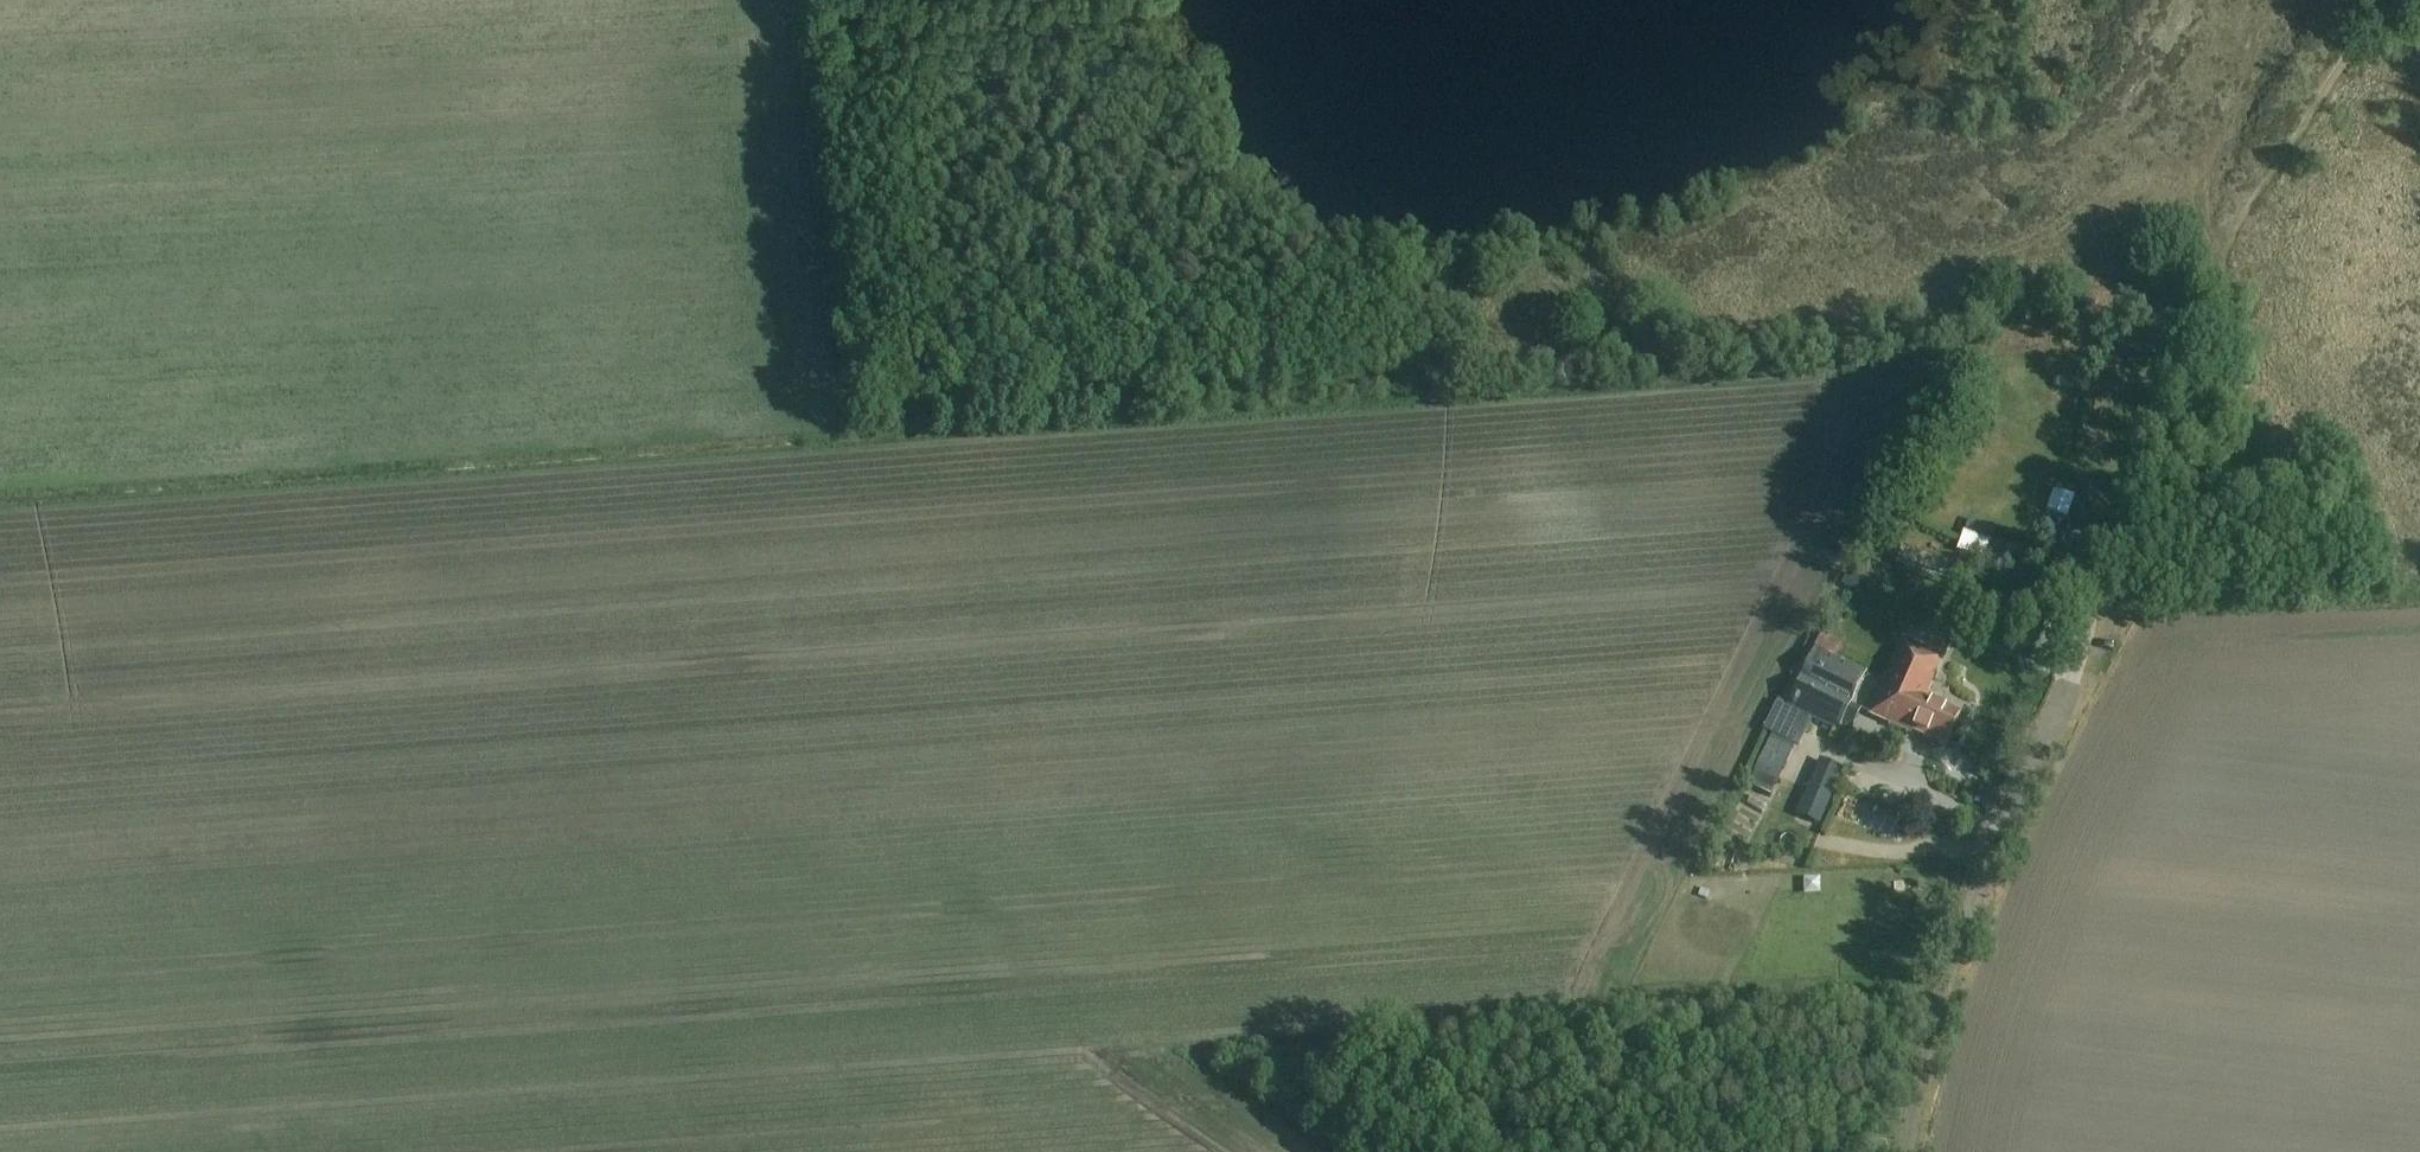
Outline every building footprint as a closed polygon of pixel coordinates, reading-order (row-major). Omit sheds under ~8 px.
[(1935,679),(1945,657),(1903,640),(1872,716),(1913,733),(1914,731),(1948,745),(1961,713),(1927,699),(1931,691),(1926,689),(1931,677),(1935,679)] [(1779,645),(1775,660),(1799,666),(1803,651),(1779,645)] [(1837,733),(1866,673),(1820,651),(1792,708),(1778,701),(1763,731),(1769,734),(1795,747),(1797,748),(1811,720),(1837,733)] [(1795,747),(1769,734),(1745,785),(1751,788),(1767,796),(1770,797),(1795,747)] [(1830,798),(1841,772),(1819,762),(1808,788),(1795,818),(1816,827),(1830,798)]
